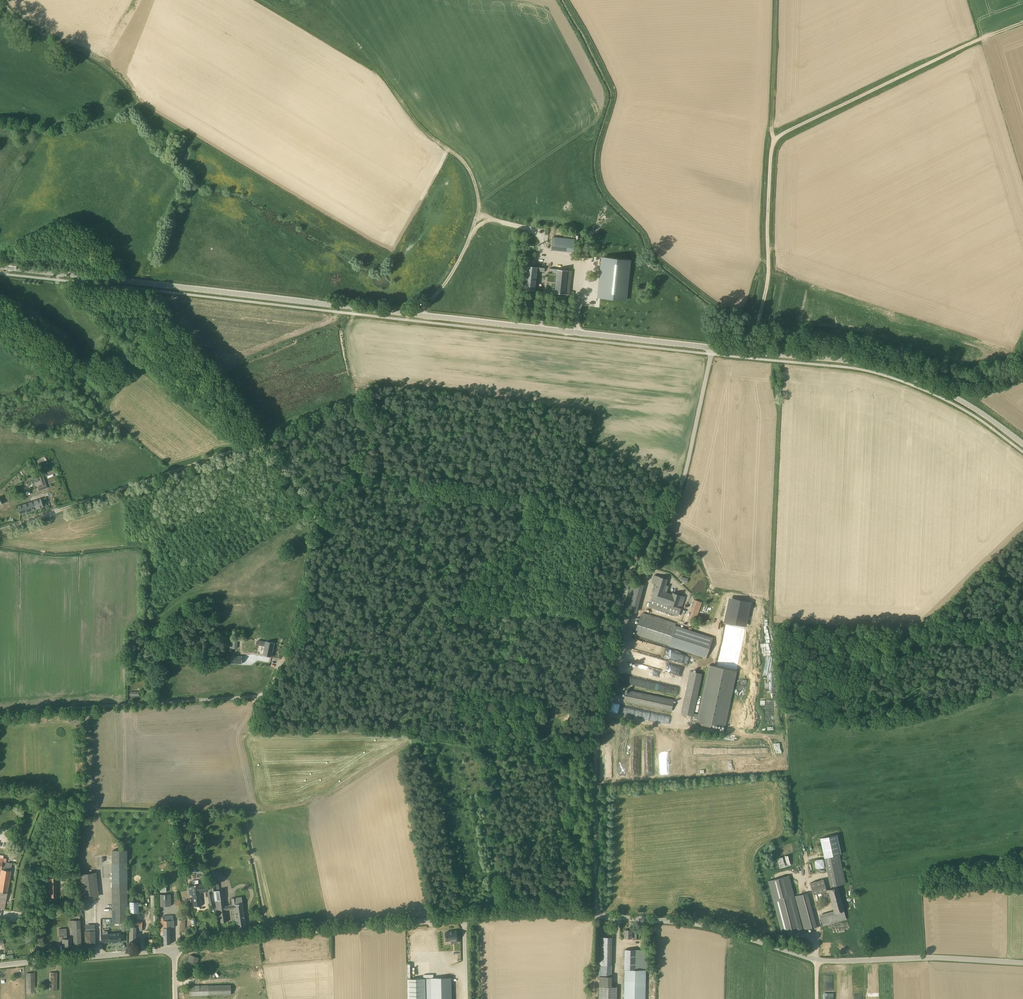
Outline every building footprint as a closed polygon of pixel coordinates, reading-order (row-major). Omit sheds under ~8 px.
[(575,239),(553,236),(551,250),(574,252),(575,239)] [(629,260),(604,258),(599,298),(625,301),(629,260)] [(558,264),(550,263),(549,272),(557,273),(555,293),(569,295),(570,289),(572,271),(557,269),(558,264)] [(545,268),(527,266),(525,284),(525,290),(535,291),(537,271),(544,272),(545,268)] [(45,472),(47,476),(58,472),(56,467),(45,472)] [(45,498),(33,502),(35,509),(43,506),(47,505),(45,498)] [(33,502),(32,502),(18,507),(20,514),(35,509),(33,502)] [(685,597),(673,593),(672,595),(663,592),(665,585),(667,579),(654,575),(652,582),(656,584),(649,607),(662,611),(662,610),(678,615),(681,608),(685,597)] [(636,612),(643,584),(632,582),(625,610),(636,612)] [(728,596),(723,621),(724,622),(716,667),(737,671),(750,601),(728,596)] [(696,620),(702,602),(694,599),(688,617),(696,620)] [(712,638),(641,615),(635,634),(706,657),(712,638)] [(635,639),(632,649),(661,656),(663,650),(665,651),(666,647),(635,639)] [(266,641),(263,655),(272,657),(274,643),(266,641)] [(703,674),(690,671),(683,702),(680,713),(697,717),(697,720),(704,722),(704,726),(711,727),(712,724),(725,727),(730,702),(737,671),(716,667),(708,665),(700,702),(698,714),(694,713),(697,702),(703,674)] [(649,670),(648,679),(679,684),(680,674),(649,670)] [(674,700),(628,690),(625,702),(671,712),(673,702),(674,700)] [(615,711),(632,717),(635,709),(618,703),(615,711)] [(836,835),(820,838),(824,858),(839,855),(841,854),(836,835)] [(128,923),(127,850),(112,850),(113,904),(113,923),(122,923),(122,931),(128,931),(128,923)] [(780,869),(791,864),(787,854),(776,858),(780,869)] [(4,909),(9,881),(11,870),(12,863),(2,861),(3,856),(0,855),(0,869),(1,869),(0,877),(0,908),(4,909)] [(839,855),(824,858),(830,886),(845,883),(839,855)] [(815,868),(823,867),(823,859),(814,859),(815,868)] [(97,897),(95,872),(79,873),(81,898),(97,897)] [(789,875),(768,881),(773,900),(794,895),(789,875)] [(812,894),(826,891),(823,879),(809,882),(812,894)] [(207,883),(199,884),(198,880),(192,880),(192,885),(189,885),(190,895),(193,895),(194,907),(201,906),(200,891),(208,891),(207,883)] [(215,883),(214,882),(211,883),(212,891),(216,890),(220,889),(218,882),(215,883)] [(844,910),(838,887),(829,889),(834,911),(819,915),(822,926),(847,919),(846,917),(846,918),(844,910)] [(221,922),(227,921),(224,900),(223,890),(214,891),(215,901),(218,900),(221,922)] [(807,893),(795,896),(804,930),(816,927),(807,893)] [(171,894),(161,894),(161,906),(171,906),(171,894)] [(793,895),(773,900),(781,931),(795,928),(796,932),(803,930),(793,895)] [(231,899),(232,906),(235,906),(237,916),(235,916),(235,920),(237,920),(238,929),(246,928),(243,903),(235,904),(234,898),(231,899)] [(139,902),(130,902),(130,912),(139,912),(139,902)] [(174,920),(173,920),(173,915),(164,915),(164,917),(160,917),(161,937),(164,937),(164,944),(171,944),(171,927),(174,927),(174,920)] [(80,920),(72,921),(72,928),(73,946),(81,945),(80,920)] [(137,931),(143,930),(143,922),(136,922),(136,923),(130,923),(130,944),(137,945),(137,931)] [(83,927),(84,944),(95,944),(94,926),(83,927)] [(67,933),(66,928),(59,929),(59,937),(62,937),(62,942),(64,942),(64,946),(72,946),(71,938),(68,939),(67,933)] [(637,934),(632,934),(632,930),(625,930),(625,938),(633,938),(633,939),(637,939),(637,934)] [(121,933),(109,934),(110,942),(122,941),(121,933)] [(458,942),(457,933),(453,933),(453,934),(446,934),(446,942),(458,942)] [(157,936),(150,935),(150,939),(147,939),(147,944),(157,944),(157,936)] [(600,937),(599,975),(599,998),(616,998),(617,986),(611,986),(611,976),(611,965),(612,937),(600,937)] [(635,950),(625,949),(624,969),(624,998),(645,998),(646,970),(649,970),(649,950),(635,950)] [(198,962),(199,958),(190,955),(189,959),(183,976),(192,979),(198,962)] [(35,973),(27,973),(27,979),(27,993),(35,993),(35,973)] [(451,977),(425,978),(407,979),(408,998),(452,998),(451,977)] [(231,985),(190,985),(191,995),(231,995),(231,985)]
